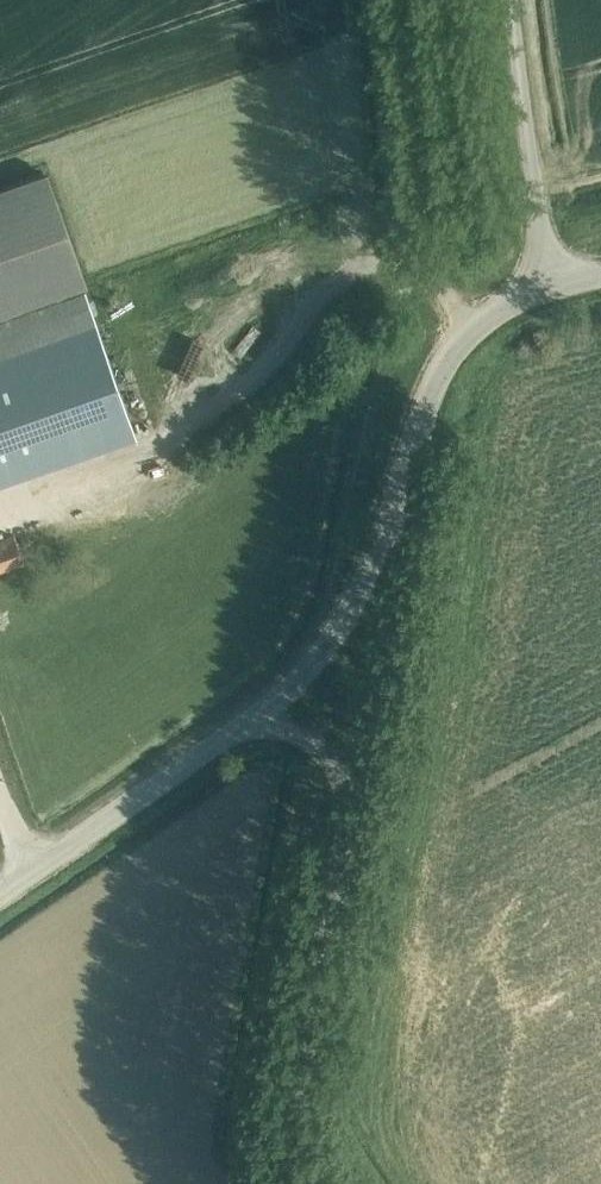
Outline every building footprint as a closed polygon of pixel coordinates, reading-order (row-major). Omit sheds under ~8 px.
[(0,188),(0,479),(134,432),(83,288),(86,287),(85,286),(45,172),(43,173),(0,188)] [(22,560),(12,532),(0,537),(0,568),(22,560)]
